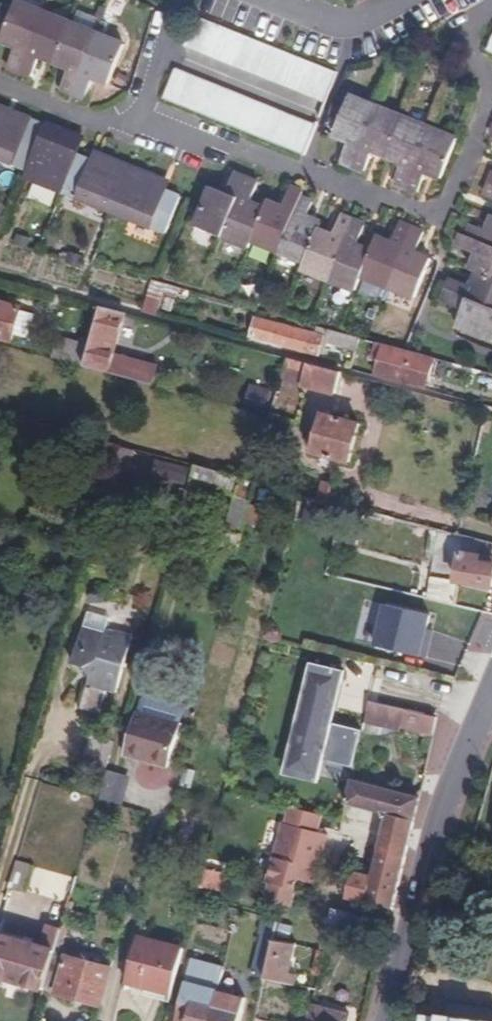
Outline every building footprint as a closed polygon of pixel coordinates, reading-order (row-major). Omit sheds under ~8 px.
[(21,72),(45,12),(17,1),(1,40),(17,47),(9,67),(21,72)] [(56,62),(72,23),(45,12),(21,72),(32,76),(41,56),(56,62)] [(337,73),(198,18),(187,44),(325,99),(337,73)] [(75,94),(99,35),(72,23),(56,62),(70,68),(62,88),(75,94)] [(126,45),(99,35),(75,94),(87,98),(95,78),(110,84),(126,45)] [(413,63),(417,56),(408,52),(405,59),(413,63)] [(434,66),(443,70),(446,64),(437,60),(434,66)] [(166,97),(304,154),(316,127),(177,71),(166,97)] [(116,83),(125,87),(130,77),(121,73),(116,83)] [(342,160),(354,165),(379,107),(351,95),(335,133),(350,141),(342,160)] [(12,119),(16,112),(0,106),(0,114),(12,119)] [(379,107),(354,165),(367,170),(374,151),(389,156),(405,118),(379,107)] [(28,169),(46,124),(16,112),(12,119),(0,114),(0,158),(28,169)] [(405,118),(389,156),(403,162),(396,182),(409,187),(432,129),(405,118)] [(25,177),(64,192),(80,156),(81,155),(71,151),(77,137),(46,124),(28,169),(25,177)] [(432,129),(409,187),(420,192),(427,174),(442,178),(459,139),(432,129)] [(71,151),(81,155),(85,140),(77,137),(71,151)] [(64,192),(115,213),(133,168),(101,155),(98,163),(80,156),(64,192)] [(133,168),(115,213),(167,233),(181,197),(162,189),(166,180),(133,168)] [(195,225),(224,237),(247,180),(235,174),(227,193),(212,186),(195,225)] [(250,248),(254,240),(267,209),(253,202),(259,184),(247,180),(224,237),(250,248)] [(254,240),(280,251),(301,199),(303,192),(290,188),(283,207),(270,202),(267,209),(254,240)] [(280,251),(306,261),(319,229),(322,222),(308,217),(313,204),(301,199),(280,251)] [(303,269),(330,280),(354,221),(341,216),(334,234),(319,229),(306,261),(303,269)] [(491,247),(491,220),(487,231),(474,225),(468,237),(491,247)] [(356,290),(363,277),(373,251),(358,245),(366,226),(354,221),(330,280),(356,290)] [(373,251),(363,277),(390,288),(414,228),(400,223),(392,243),(379,237),(373,251)] [(414,228),(390,288),(416,299),(433,260),(418,254),(426,233),(414,228)] [(491,277),(491,247),(468,237),(463,234),(458,247),(477,256),(473,268),(480,272),(491,277)] [(70,259),(82,262),(85,253),(72,249),(70,259)] [(491,308),(491,277),(480,272),(474,286),(453,277),(448,290),(491,308)] [(145,315),(163,319),(167,298),(170,286),(154,282),(148,308),(145,315)] [(170,286),(167,298),(169,299),(166,313),(175,315),(178,301),(180,302),(181,298),(185,299),(187,292),(170,286)] [(448,290),(443,303),(463,311),(458,325),(491,340),(491,308),(448,290)] [(268,311),(285,315),(289,305),(272,300),(268,311)] [(18,334),(24,312),(25,309),(0,302),(0,337),(15,342),(18,334)] [(89,368),(158,386),(162,369),(119,357),(130,315),(106,309),(89,368)] [(24,312),(18,334),(33,339),(39,316),(24,312)] [(324,336),(264,319),(260,335),(333,356),(337,344),(365,352),(368,340),(327,329),(324,336)] [(57,359),(66,361),(72,340),(62,338),(57,359)] [(66,361),(87,368),(93,346),(72,340),(66,361)] [(436,391),(443,360),(387,345),(382,362),(389,365),(386,377),(436,391)] [(309,385),(315,365),(296,360),(291,380),(309,385)] [(315,365),(309,385),(343,394),(348,374),(315,365)] [(272,415),(276,399),(256,395),(252,410),(272,415)] [(334,408),(323,445),(358,455),(369,417),(334,408)] [(126,441),(0,409),(0,432),(120,464),(126,441)] [(195,476),(200,461),(172,453),(167,468),(195,476)] [(257,494),(262,477),(200,461),(195,476),(240,489),(220,518),(208,515),(202,538),(242,550),(251,514),(257,494)] [(348,480),(327,475),(323,493),(343,499),(348,480)] [(280,482),(265,478),(262,491),(277,494),(280,482)] [(268,498),(257,494),(251,514),(263,517),(268,498)] [(433,524),(430,547),(438,549),(434,569),(436,570),(464,575),(491,580),(491,561),(484,560),(484,551),(490,551),(491,541),(433,524)] [(484,551),(484,560),(491,561),(491,552),(490,551),(484,551)] [(464,575),(436,570),(432,595),(459,604),(464,575)] [(376,630),(384,603),(366,598),(358,624),(376,630)] [(418,636),(421,624),(424,610),(390,599),(379,641),(429,656),(433,641),(418,636)] [(78,655),(88,658),(87,665),(89,668),(94,671),(85,701),(103,705),(111,681),(120,684),(136,629),(111,622),(114,609),(93,602),(78,655)] [(436,628),(421,624),(418,636),(433,641),(436,628)] [(311,665),(285,777),(320,785),(326,760),(356,767),(365,729),(335,722),(346,674),(311,665)] [(140,710),(128,751),(170,764),(189,705),(151,693),(146,695),(142,710),(140,710)] [(408,706),(372,699),(366,727),(401,735),(403,729),(408,706)] [(438,713),(408,706),(403,729),(433,735),(438,713)] [(195,781),(199,766),(187,763),(184,778),(195,781)] [(102,794),(101,795),(128,801),(135,771),(111,765),(102,794)] [(415,821),(421,799),(355,782),(349,804),(388,814),(415,821)] [(318,885),(331,834),(321,832),(325,816),(290,806),(286,823),(284,822),(274,857),(275,857),(273,865),(275,865),(273,874),(270,874),(267,883),(270,884),(265,900),(295,907),(299,890),(298,890),(300,883),(302,883),(303,880),(318,885)] [(392,909),(415,821),(388,814),(372,877),(366,901),(392,909)] [(16,859),(9,886),(24,891),(33,863),(16,859)] [(372,877),(355,872),(351,887),(348,897),(366,901),(372,877)] [(385,939),(389,922),(334,909),(329,926),(385,939)] [(272,940),(276,921),(264,917),(250,975),(263,979),(272,940)] [(277,939),(291,943),(294,928),(281,925),(277,939)] [(14,979),(44,988),(55,951),(61,931),(48,927),(42,948),(25,943),(14,979)] [(172,993),(185,947),(139,935),(126,980),(172,993)] [(14,979),(25,943),(0,936),(0,976),(14,979)] [(294,945),(272,940),(263,979),(291,987),(294,978),(286,975),(294,945)] [(44,988),(101,1003),(112,967),(55,951),(44,988)] [(220,983),(216,982),(215,986),(199,982),(194,999),(188,998),(181,1020),(213,1020),(224,984),(220,983)] [(224,984),(213,1020),(241,1020),(249,996),(227,991),(229,985),(224,984)] [(446,1015),(491,1020),(491,1006),(448,1000),(446,1015)] [(348,1015),(313,1006),(308,1020),(347,1020),(348,1015)]
